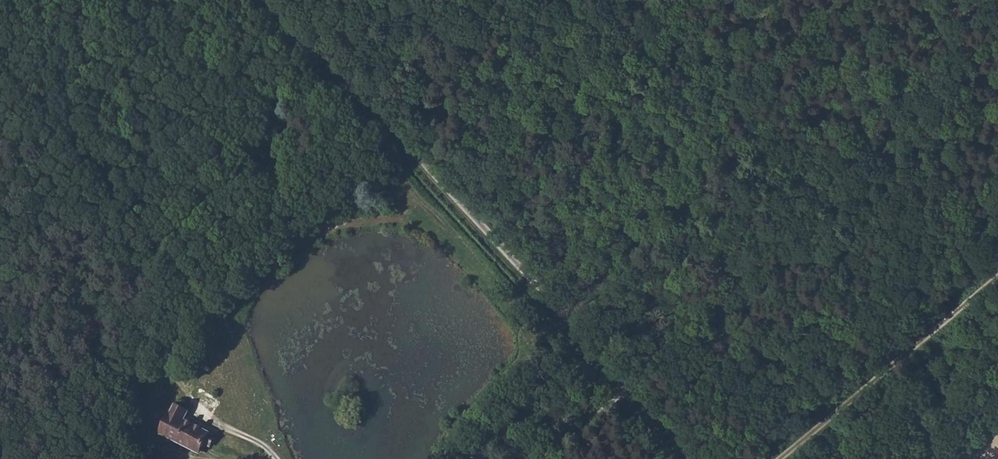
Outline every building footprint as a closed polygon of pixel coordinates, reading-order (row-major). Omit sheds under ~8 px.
[(211,432),(187,419),(190,411),(177,404),(162,432),(200,452),(206,443),(211,446),(219,430),(214,427),(211,432)]
